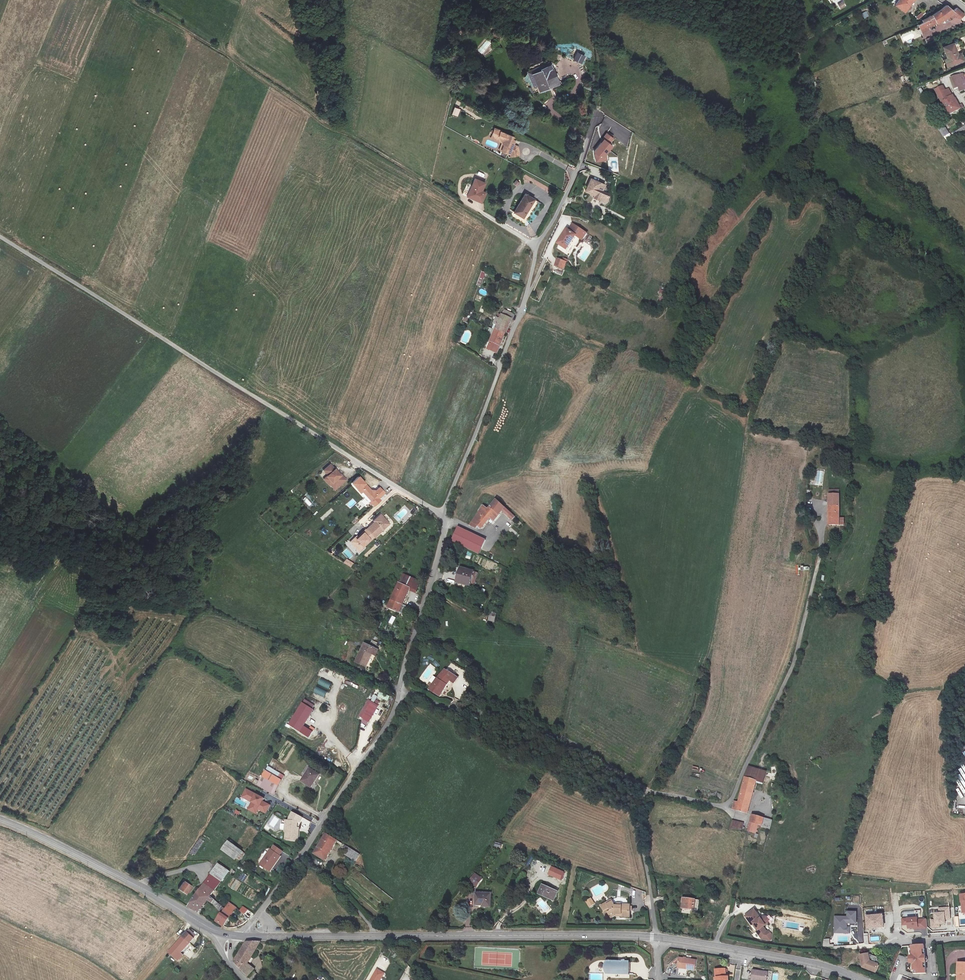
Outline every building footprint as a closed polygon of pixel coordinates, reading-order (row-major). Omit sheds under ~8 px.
[(895,4),(905,11),(913,0),(898,0),(895,4)] [(839,9),(846,7),(843,1),(837,4),(839,9)] [(924,30),(945,18),(954,13),(956,16),(958,18),(964,14),(957,7),(954,10),(947,4),(916,25),(920,31),(917,33),(919,36),(925,32),(924,30)] [(918,19),(925,13),(923,10),(915,17),(918,19)] [(954,13),(945,18),(947,21),(956,16),(954,13)] [(490,35),(495,40),(500,35),(495,30),(490,35)] [(482,55),(491,44),(486,40),(477,51),(482,55)] [(958,54),(953,43),(944,47),(951,64),(964,60),(962,52),(958,54)] [(542,69),(531,72),(539,90),(559,83),(554,69),(543,73),(542,69)] [(964,91),(964,78),(964,75),(952,79),(956,89),(959,88),(961,87),(963,92),(964,91)] [(956,103),(955,100),(954,98),(953,99),(947,90),(945,91),(942,87),(935,91),(949,115),(963,108),(961,104),(958,105),(956,103)] [(458,116),(461,109),(454,107),(452,114),(458,116)] [(943,120),(936,123),(943,136),(949,132),(943,120)] [(513,135),(494,127),(489,139),(499,142),(500,144),(498,150),(507,154),(509,157),(519,156),(518,146),(515,144),(515,142),(514,139),(512,138),(513,135)] [(613,137),(606,132),(593,151),(594,153),(594,161),(607,160),(606,153),(611,145),(609,143),(613,137)] [(485,182),(474,178),(466,197),(482,204),(486,192),(483,190),(485,182)] [(600,182),(591,178),(584,192),(593,197),(605,203),(609,193),(603,190),(605,184),(600,182)] [(515,211),(524,216),(536,198),(526,193),(515,211)] [(577,237),(582,240),(586,232),(572,224),(556,244),(567,252),(577,237)] [(565,270),(567,263),(561,260),(557,259),(554,266),(559,268),(565,270)] [(518,312),(520,307),(516,306),(515,310),(506,307),(503,316),(499,315),(497,321),(501,322),(494,338),(504,343),(516,311),(518,312)] [(335,470),(331,465),(324,471),(329,476),(327,477),(330,480),(327,482),(330,485),(335,490),(346,480),(339,472),(338,473),(335,470)] [(815,485),(823,486),(824,470),(816,469),(815,485)] [(358,476),(351,483),(357,489),(358,488),(372,504),(378,499),(384,494),(379,489),(375,493),(373,492),(371,490),(369,489),(358,476)] [(358,488),(357,489),(371,505),(372,504),(358,488)] [(841,522),(839,492),(829,493),(830,522),(841,522)] [(309,507),(312,504),(305,497),(303,499),(309,507)] [(515,515),(497,499),(489,507),(485,505),(469,525),(477,527),(478,526),(482,528),(491,518),(495,520),(503,511),(512,519),(515,515)] [(361,501),(356,506),(360,511),(366,506),(361,501)] [(331,509),(320,517),(322,520),(333,512),(331,509)] [(355,539),(351,543),(357,550),(372,537),(373,538),(388,524),(381,516),(376,521),(377,522),(375,523),(374,523),(366,530),(357,537),(358,539),(356,540),(355,539)] [(458,528),(452,542),(480,554),(486,541),(458,528)] [(348,559),(353,556),(347,548),(343,551),(348,559)] [(352,568),(355,564),(348,560),(345,564),(352,568)] [(471,588),(475,574),(462,570),(458,585),(471,588)] [(402,583),(419,591),(422,585),(405,577),(402,583)] [(418,593),(419,591),(402,583),(390,607),(402,612),(412,591),(418,593)] [(492,612),(490,621),(496,623),(499,614),(492,612)] [(377,657),(380,651),(366,645),(357,663),(367,668),(373,656),(377,657)] [(458,676),(445,667),(430,689),(439,695),(450,680),(454,683),(458,676)] [(322,679),(319,684),(329,690),(332,684),(322,679)] [(317,688),(315,694),(326,697),(328,691),(317,688)] [(379,698),(389,702),(391,697),(381,693),(379,698)] [(304,700),(302,704),(312,710),(314,706),(304,700)] [(360,717),(369,722),(378,705),(369,700),(360,717)] [(288,725),(299,732),(313,711),(312,710),(302,704),(288,725)] [(320,775),(311,770),(302,783),(312,789),(320,775)] [(283,782),(268,773),(259,785),(274,795),(283,782)] [(736,800),(733,808),(749,811),(758,779),(746,776),(740,801),(736,800)] [(247,790),(243,798),(253,803),(249,810),(257,814),(259,810),(266,813),(270,806),(264,802),(265,800),(247,790)] [(288,821),(286,840),(299,842),(300,823),(303,818),(294,812),(290,821),(288,821)] [(763,825),(765,816),(753,813),(749,829),(757,831),(759,824),(763,825)] [(345,855),(355,862),(359,854),(325,834),(313,855),(324,861),(334,844),(347,852),(345,855)] [(199,840),(191,853),(196,856),(204,843),(199,840)] [(242,851),(228,841),(222,848),(236,858),(242,851)] [(281,855),(272,849),(261,863),(270,870),(281,855)] [(547,875),(561,880),(564,870),(551,866),(547,875)] [(212,873),(205,882),(215,889),(221,879),(212,873)] [(480,882),(473,877),(468,884),(474,889),(480,882)] [(191,886),(183,881),(177,889),(185,895),(191,886)] [(209,898),(223,911),(226,907),(216,897),(212,893),(215,889),(205,882),(190,905),(200,911),(209,898)] [(559,891),(546,886),(543,893),(555,899),(559,891)] [(636,890),(634,898),(642,899),(644,891),(636,890)] [(492,907),(493,895),(479,893),(478,899),(479,899),(479,905),(487,906),(488,907),(492,907)] [(699,899),(684,897),(682,908),(698,910),(699,899)] [(595,904),(591,898),(585,902),(590,908),(595,904)] [(618,904),(614,898),(608,903),(605,900),(599,904),(603,908),(600,911),(604,916),(608,916),(612,921),(617,917),(633,918),(633,907),(618,904)] [(231,900),(226,907),(223,911),(221,912),(230,918),(239,906),(231,900)] [(542,900),(536,906),(543,914),(550,908),(542,900)] [(644,911),(644,903),(634,903),(634,910),(644,911)] [(245,904),(242,908),(241,910),(245,913),(249,908),(245,904)] [(934,919),(931,919),(931,928),(940,927),(940,925),(946,925),(945,920),(951,920),(950,907),(939,908),(939,912),(934,913),(934,919)] [(754,908),(744,913),(749,923),(751,922),(755,928),(754,929),(753,930),(757,938),(763,939),(765,934),(760,926),(763,925),(766,923),(767,920),(765,917),(762,916),(759,918),(754,908)] [(847,916),(835,916),(834,933),(850,934),(850,924),(857,924),(857,911),(848,911),(847,916)] [(230,918),(221,912),(217,919),(224,924),(230,918)] [(883,915),(867,916),(868,929),(884,928),(883,915)] [(918,917),(901,918),(902,926),(907,925),(908,930),(927,929),(926,919),(918,919),(918,917)] [(185,934),(181,937),(188,943),(197,935),(189,929),(184,933),(185,934)] [(188,943),(181,937),(167,954),(177,961),(181,956),(179,954),(188,943)] [(239,959),(237,961),(249,975),(255,967),(249,962),(262,940),(241,940),(235,950),(239,953),(237,957),(239,959)] [(925,945),(912,945),(912,956),(912,957),(911,959),(911,960),(912,961),(912,962),(913,962),(913,973),(925,973),(925,969),(926,969),(925,949),(925,945)] [(186,954),(196,962),(199,958),(197,957),(200,952),(193,946),(186,954)] [(878,947),(857,948),(857,956),(878,956),(878,947)] [(873,963),(878,956),(857,956),(857,948),(850,957),(856,963),(873,963)] [(693,958),(677,958),(676,968),(693,969),(693,958)] [(630,961),(607,961),(607,975),(630,975),(630,961)] [(717,973),(719,973),(719,979),(731,979),(730,971),(728,971),(727,962),(716,963),(717,973)] [(957,963),(956,979),(964,979),(964,963),(957,963)] [(768,978),(770,967),(754,965),(752,976),(768,978)] [(378,969),(371,979),(384,979),(387,975),(378,969)]
